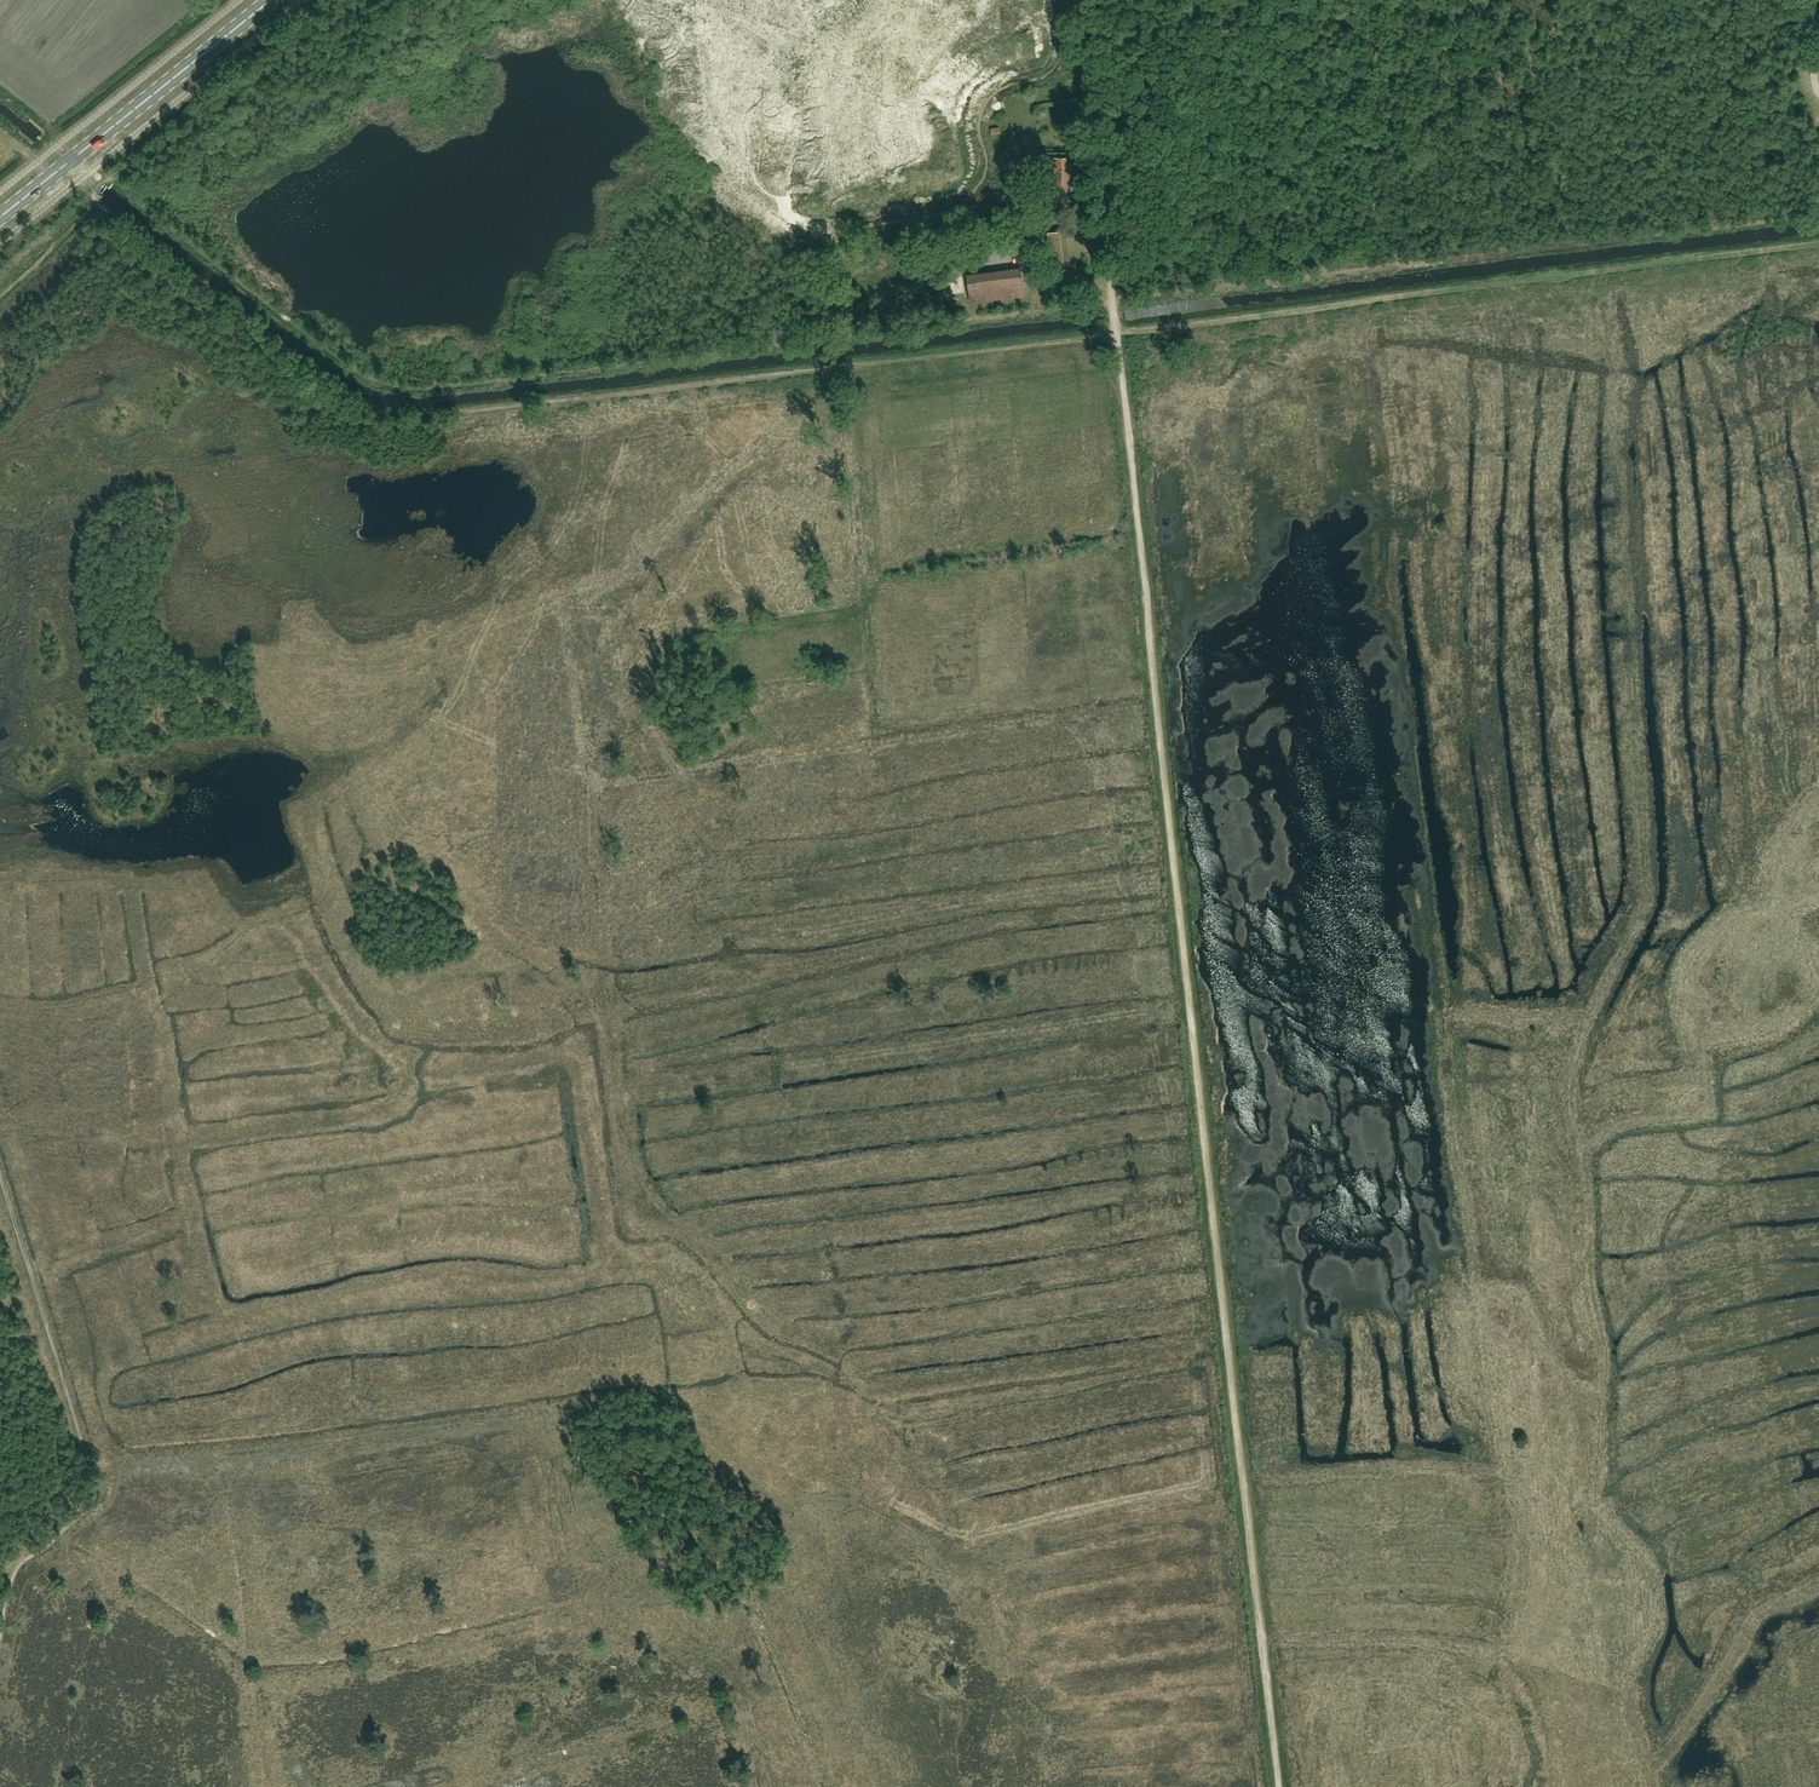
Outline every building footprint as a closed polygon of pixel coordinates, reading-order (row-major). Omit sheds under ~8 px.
[(991,135),(1000,133),(999,126),(990,128),(991,135)] [(1049,191),(1074,191),(1073,158),(1048,158),(1049,191)] [(1047,268),(1071,264),(1066,230),(1041,234),(1047,268)] [(1024,296),(1020,267),(966,275),(970,304),(1024,296)]
